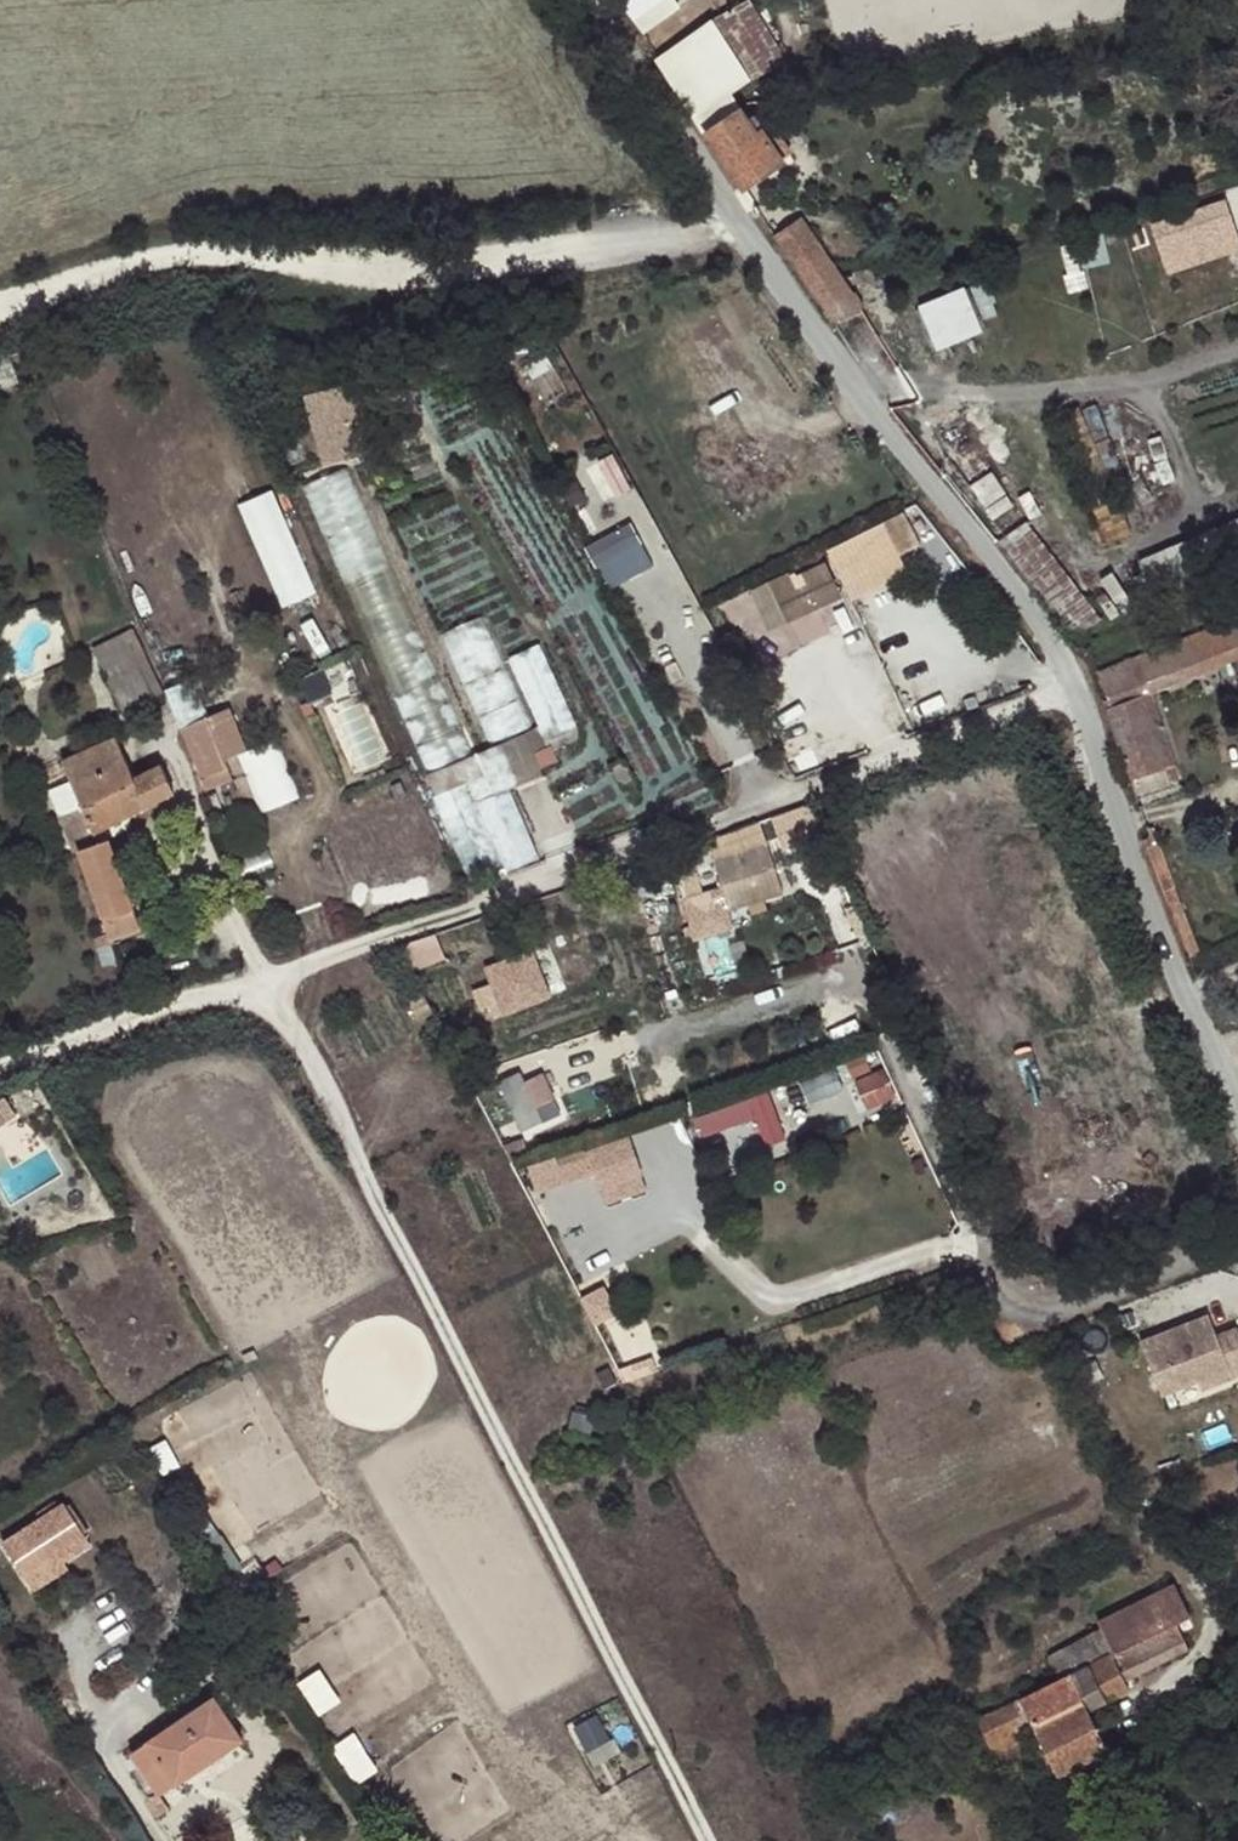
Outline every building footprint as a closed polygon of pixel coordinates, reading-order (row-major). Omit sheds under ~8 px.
[(641,33),(678,6),(687,0),(619,0),(641,33)] [(707,25),(654,60),(690,113),(735,105),(728,94),(749,80),(789,63),(750,8),(707,25)] [(738,111),(735,105),(690,113),(705,134),(741,187),(782,159),(763,132),(774,125),(763,110),(753,117),(761,129),(757,133),(741,110),(738,111)] [(1237,252),(1237,225),(1231,197),(1154,215),(1167,269),(1237,252)] [(803,221),(776,239),(834,324),(862,309),(803,221)] [(1073,271),(1114,259),(1105,230),(1065,242),(1073,271)] [(920,302),(939,347),(988,327),(969,282),(920,302)] [(323,460),(362,452),(348,381),(308,389),(323,460)] [(618,448),(602,456),(621,492),(636,484),(618,448)] [(308,480),(328,533),(373,517),(353,463),(308,480)] [(277,485),(241,500),(285,605),(321,590),(277,485)] [(633,519),(588,543),(612,586),(656,562),(633,519)] [(1154,599),(1237,565),(1237,519),(1139,560),(1154,599)] [(882,522),(848,540),(867,575),(900,557),(882,522)] [(1041,596),(1070,632),(1101,619),(1026,522),(998,542),(1009,556),(1018,566),(1038,591),(1041,596)] [(835,556),(726,597),(737,628),(748,624),(762,661),(846,631),(854,653),(869,647),(835,556)] [(466,679),(507,665),(488,613),(448,627),(466,679)] [(1130,777),(1163,764),(1156,741),(1140,695),(1152,690),(1237,657),(1237,618),(1097,672),(1106,698),(1109,706),(1106,708),(1130,777)] [(96,649),(122,714),(153,701),(137,662),(148,658),(138,632),(96,649)] [(541,644),(508,658),(545,743),(578,729),(541,644)] [(137,662),(153,701),(163,697),(148,658),(137,662)] [(173,711),(180,730),(208,719),(194,681),(166,692),(173,711)] [(1152,690),(1140,695),(1156,741),(1163,764),(1175,760),(1152,690)] [(208,719),(180,730),(204,792),(232,783),(221,752),(213,730),(208,719)] [(213,730),(221,752),(234,748),(226,726),(213,730)] [(535,753),(525,733),(427,776),(436,796),(433,797),(470,882),(504,868),(506,873),(539,860),(508,789),(543,774),(541,769),(558,761),(551,746),(535,753)] [(115,739),(61,763),(69,782),(70,783),(124,760),(115,739)] [(61,818),(73,853),(80,852),(80,850),(89,847),(85,837),(92,834),(103,828),(124,817),(111,792),(133,781),(132,778),(124,760),(70,783),(80,807),(81,810),(61,818)] [(1163,764),(1130,777),(1135,793),(1169,780),(1163,764)] [(159,765),(132,778),(133,781),(111,792),(124,817),(173,793),(159,765)] [(49,790),(58,819),(61,818),(81,810),(80,807),(70,783),(69,782),(49,790)] [(206,797),(216,826),(224,823),(213,795),(206,797)] [(80,850),(80,852),(102,920),(112,917),(118,932),(136,925),(130,910),(107,841),(89,847),(80,850)] [(766,845),(716,860),(730,909),(781,894),(766,845)] [(534,946),(487,967),(509,1017),(556,997),(534,946)] [(868,1108),(900,1097),(883,1046),(851,1058),(868,1108)] [(504,1080),(522,1130),(565,1114),(547,1065),(504,1080)] [(836,1065),(803,1083),(814,1101),(846,1084),(836,1065)] [(757,1116),(769,1146),(792,1136),(771,1085),(698,1115),(707,1136),(757,1116)] [(11,1119),(0,1102),(0,1126),(11,1119)] [(608,1205),(652,1187),(630,1132),(607,1141),(600,1124),(523,1154),(538,1193),(595,1171),(608,1205)] [(1134,1329),(1152,1384),(1189,1372),(1221,1362),(1223,1371),(1237,1366),(1237,1341),(1231,1321),(1210,1327),(1203,1306),(1134,1329)] [(1189,1372),(1192,1381),(1223,1371),(1221,1362),(1189,1372)] [(56,1497),(47,1503),(50,1507),(59,1501),(56,1497)] [(90,1536),(64,1498),(59,1501),(50,1507),(47,1503),(37,1510),(40,1514),(3,1539),(24,1571),(56,1548),(61,1556),(90,1536)] [(34,1586),(66,1563),(61,1556),(56,1548),(24,1571),(34,1586)] [(1133,1615),(1100,1630),(1112,1654),(1114,1655),(1144,1640),(1133,1615)] [(1019,1698),(1007,1704),(1004,1705),(1016,1727),(1030,1721),(1055,1773),(1105,1749),(1086,1708),(1128,1687),(1124,1679),(1189,1649),(1176,1626),(1144,1640),(1114,1655),(1112,1654),(1069,1674),(1054,1681),(1019,1698)] [(1050,1672),(1054,1681),(1069,1674),(1112,1654),(1100,1630),(1056,1651),(1064,1666),(1050,1672)] [(1218,1680),(1221,1685),(1229,1681),(1225,1676),(1218,1680)] [(209,1693),(125,1748),(154,1791),(171,1780),(164,1769),(190,1752),(197,1763),(238,1736),(209,1693)] [(1016,1727),(1004,1705),(991,1711),(1002,1734),(1016,1727)] [(974,1720),(986,1742),(1002,1734),(991,1711),(974,1720)] [(357,1782),(379,1770),(358,1731),(336,1743),(357,1782)] [(1116,1771),(1105,1749),(1055,1773),(1065,1796),(1116,1771)] [(190,1752),(164,1769),(171,1780),(197,1763),(190,1752)] [(331,1830),(315,1839),(316,1840),(337,1840),(331,1830)]
